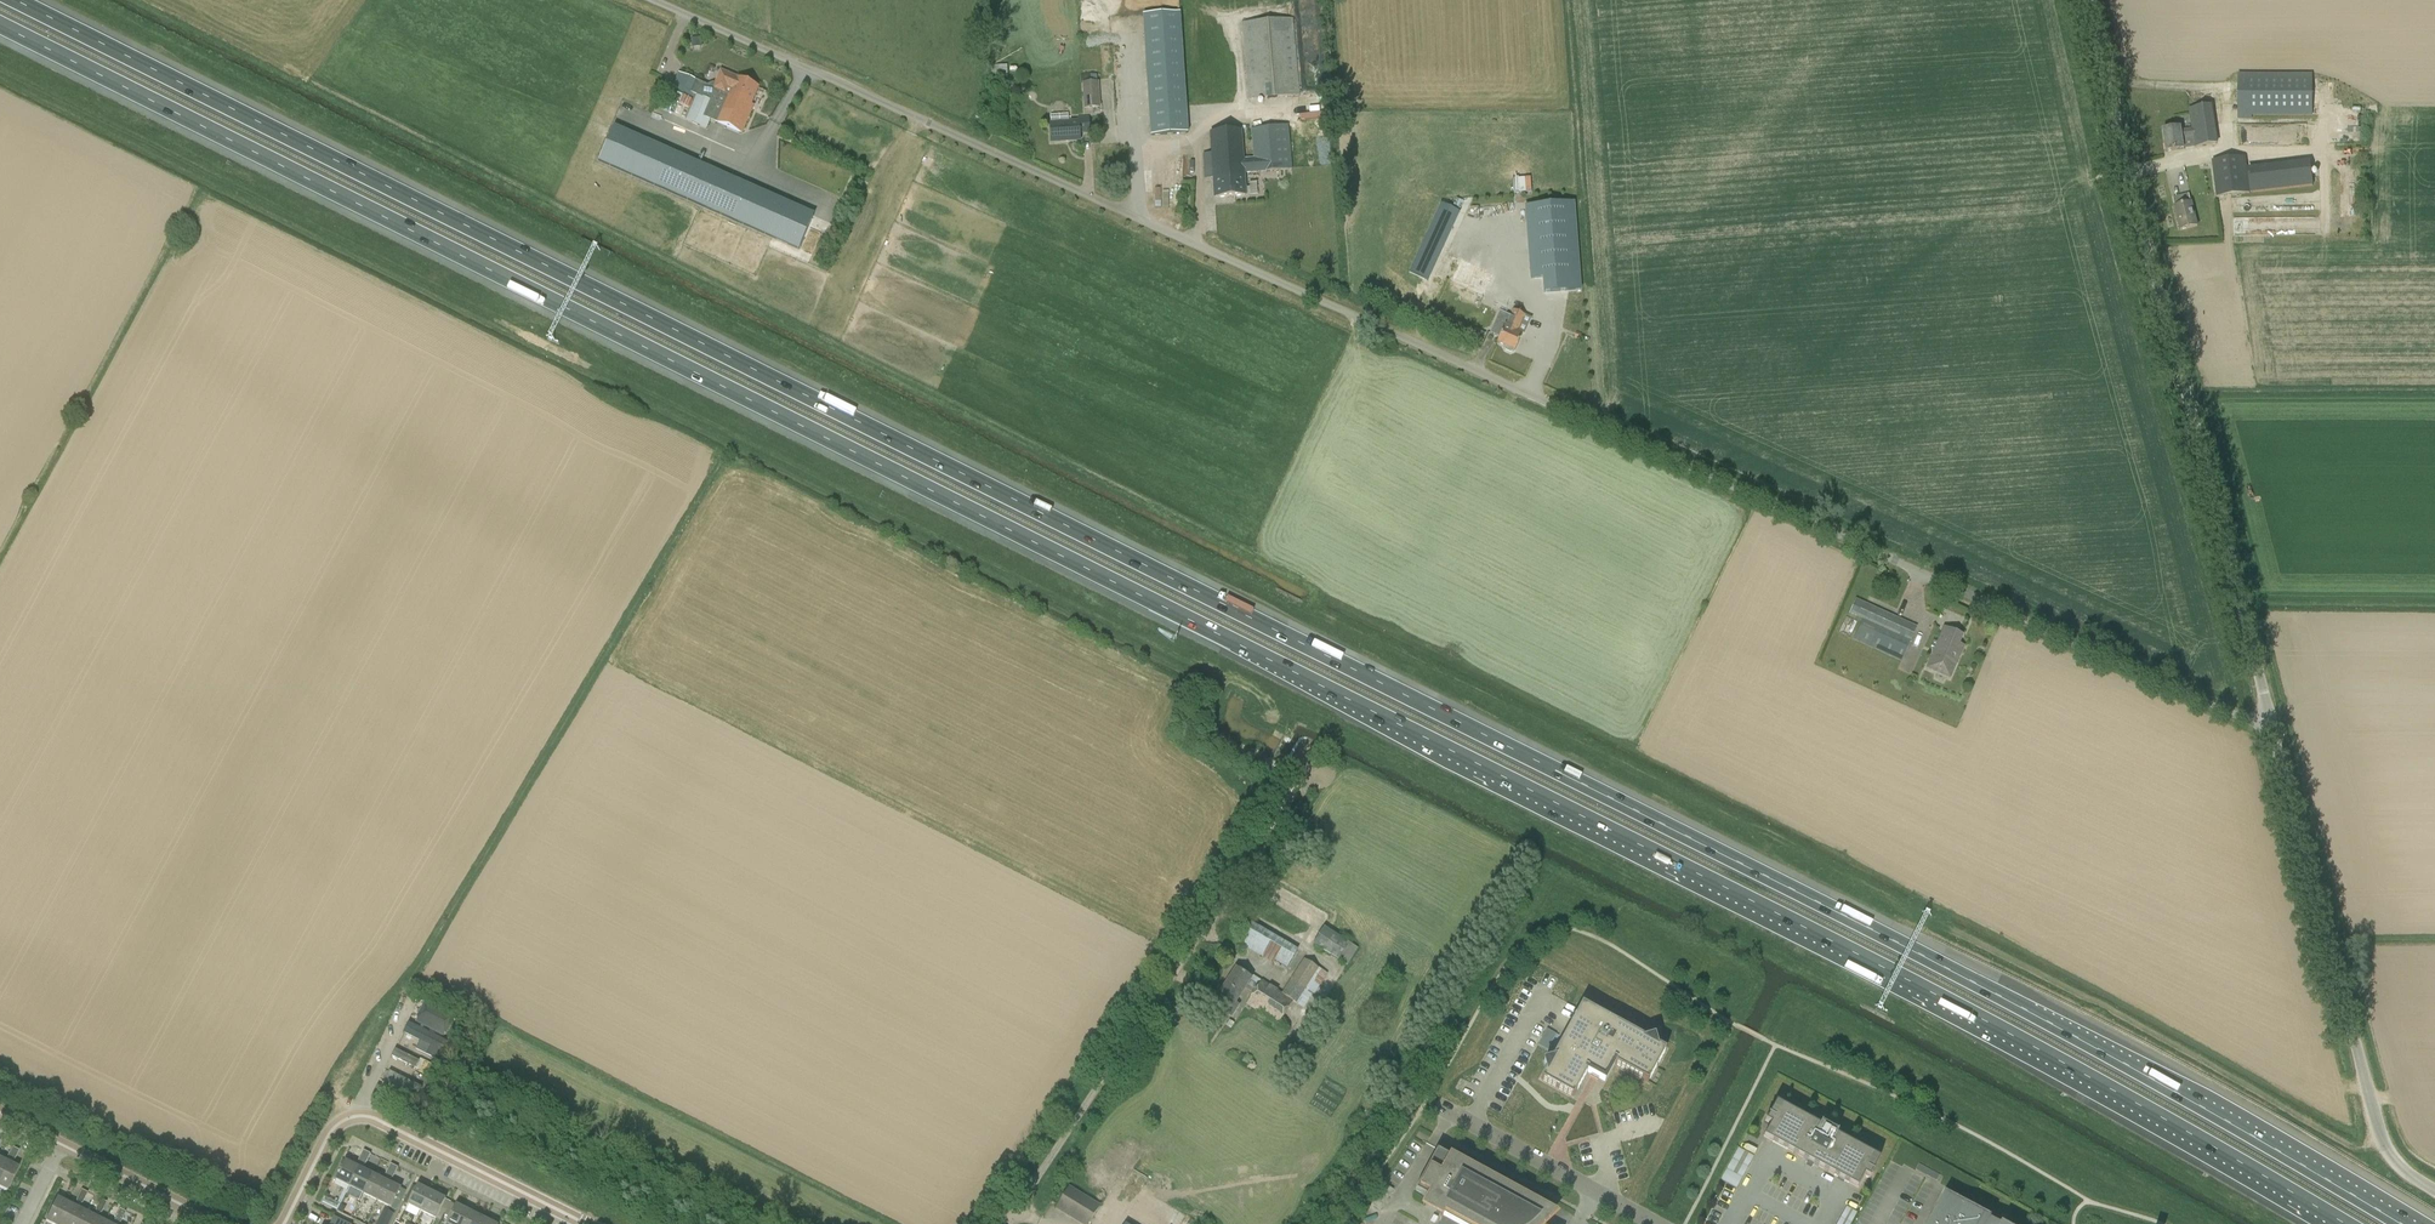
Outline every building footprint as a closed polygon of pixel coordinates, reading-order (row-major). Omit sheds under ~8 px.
[(1180,13),(1144,15),(1151,135),(1188,133),(1180,13)] [(1242,23),(1249,99),(1300,94),(1293,18),(1242,23)] [(702,46),(701,38),(691,39),(691,47),(702,46)] [(992,66),(993,79),(1005,79),(1004,73),(1005,73),(1005,70),(1004,70),(1004,66),(992,66)] [(752,104),(759,86),(728,73),(721,90),(716,92),(715,88),(678,72),(674,83),(667,97),(658,117),(679,126),(682,117),(707,128),(710,119),(742,133),(754,105),(752,104)] [(2237,119),(2251,119),(2251,116),(2312,116),(2312,73),(2238,73),(2237,119)] [(1084,82),(1086,109),(1099,108),(1098,81),(1084,82)] [(2163,129),(2166,151),(2195,147),(2217,143),(2210,105),(2189,108),(2192,128),(2181,130),(2181,127),(2163,129)] [(1051,122),(1050,122),(1052,142),(1080,140),(1080,133),(1089,132),(1088,117),(1078,117),(1079,120),(1069,121),(1068,113),(1051,115),(1051,122)] [(1212,166),(1203,166),(1204,179),(1213,179),(1214,197),(1245,195),(1243,172),(1293,167),(1290,147),(1288,124),(1251,128),(1253,152),(1254,156),(1253,156),(1243,157),(1241,129),(1210,132),(1212,166)] [(624,171),(760,232),(772,237),(799,249),(814,217),(613,128),(609,136),(598,160),(624,171)] [(2216,196),(2250,192),(2246,156),(2212,160),(2216,196)] [(2249,170),(2252,192),(2313,185),(2311,163),(2249,170)] [(2180,230),(2197,225),(2191,201),(2174,206),(2180,230)] [(1575,203),(1526,206),(1532,280),(1544,279),(1545,293),(1582,291),(1575,203)] [(1426,239),(1409,276),(1428,285),(1445,248),(1426,239)] [(1518,332),(1526,314),(1514,309),(1510,316),(1500,311),(1490,333),(1499,337),(1497,342),(1505,345),(1504,348),(1505,350),(1510,353),(1513,352),(1514,349),(1515,350),(1523,334),(1518,332)] [(1898,668),(1917,627),(1856,599),(1849,613),(1862,619),(1853,638),(1887,654),(1884,661),(1898,668)] [(1950,677),(1960,654),(1955,652),(1962,635),(1944,627),(1926,667),(1950,677)] [(1250,923),(1238,942),(1253,951),(1273,963),(1274,961),(1287,968),(1298,949),(1285,942),(1284,943),(1253,925),(1250,923)] [(1347,965),(1358,948),(1324,927),(1313,944),(1338,960),(1347,965)] [(1311,995),(1313,996),(1327,974),(1304,959),(1282,994),(1253,975),(1251,978),(1236,968),(1220,994),(1227,999),(1220,1010),(1231,1017),(1239,1005),(1235,1003),(1245,988),(1253,993),(1246,1004),(1278,1024),(1293,1001),(1303,1008),(1311,995)] [(417,1003),(407,1022),(448,1043),(458,1024),(417,1003)] [(1541,1079),(1573,1096),(1587,1070),(1592,1072),(1589,1077),(1597,1081),(1599,1076),(1604,1079),(1613,1063),(1648,1082),(1666,1049),(1655,1043),(1653,1037),(1647,1039),(1582,1003),(1551,1060),(1545,1062),(1547,1068),(1541,1079)] [(418,1100),(413,1110),(423,1115),(471,1020),(457,1013),(454,1019),(460,1022),(459,1025),(460,1025),(445,1054),(428,1045),(421,1058),(438,1067),(421,1101),(418,1100)] [(1234,1023),(1229,1020),(1226,1026),(1231,1029),(1234,1023)] [(407,1023),(396,1045),(420,1057),(431,1035),(407,1023)] [(1538,1045),(1548,1050),(1557,1035),(1547,1029),(1538,1045)] [(396,1046),(385,1067),(426,1087),(437,1067),(396,1046)] [(1155,1048),(1142,1069),(1151,1074),(1164,1053),(1155,1048)] [(1164,1053),(1151,1074),(1160,1080),(1173,1059),(1164,1053)] [(1173,1059),(1160,1080),(1169,1085),(1182,1064),(1173,1059)] [(1182,1064),(1169,1085),(1178,1091),(1191,1070),(1182,1064)] [(385,1068),(374,1089),(412,1108),(423,1087),(385,1068)] [(1191,1070),(1178,1091),(1187,1096),(1190,1092),(1192,1088),(1195,1084),(1197,1080),(1200,1076),(1191,1070)] [(1200,1076),(1197,1080),(1204,1084),(1206,1079),(1200,1076)] [(1197,1080),(1195,1084),(1201,1088),(1204,1084),(1197,1080)] [(1210,1082),(1208,1086),(1214,1090),(1217,1086),(1210,1082)] [(1132,1084),(1127,1093),(1148,1106),(1153,1097),(1132,1084)] [(1195,1084),(1192,1088),(1199,1092),(1201,1088),(1195,1084)] [(1207,1103),(1204,1107),(1213,1112),(1226,1091),(1217,1086),(1214,1090),(1212,1094),(1209,1098),(1207,1103)] [(1208,1086),(1205,1090),(1212,1094),(1214,1090),(1208,1086)] [(1192,1088),(1190,1092),(1196,1096),(1199,1092),(1192,1088)] [(1205,1090),(1203,1094),(1209,1098),(1212,1094),(1205,1090)] [(1226,1091),(1213,1112),(1222,1118),(1235,1097),(1226,1091)] [(1190,1092),(1187,1096),(1194,1100),(1196,1096),(1190,1092)] [(1127,1093),(1121,1102),(1142,1115),(1148,1106),(1127,1093)] [(1203,1094),(1200,1099),(1207,1103),(1209,1098),(1203,1094)] [(1235,1097),(1222,1118),(1231,1123),(1244,1102),(1235,1097)] [(1200,1099),(1198,1103),(1204,1107),(1207,1103),(1200,1099)] [(1121,1102),(1116,1112),(1136,1124),(1142,1115),(1121,1102)] [(1244,1102),(1231,1123),(1240,1129),(1253,1108),(1244,1102)] [(1877,1159),(1835,1136),(1837,1132),(1822,1123),(1819,1128),(1777,1105),(1771,1116),(1769,1115),(1765,1121),(1771,1124),(1764,1137),(1857,1188),(1864,1175),(1870,1178),(1874,1172),(1871,1170),(1877,1159)] [(1253,1108),(1240,1129),(1249,1134),(1262,1114),(1253,1108)] [(1116,1112),(1110,1121),(1131,1133),(1136,1124),(1116,1112)] [(1184,1116),(1176,1128),(1183,1132),(1190,1120),(1184,1116)] [(1110,1121),(1105,1130),(1109,1132),(1113,1135),(1117,1137),(1121,1140),(1125,1142),(1131,1133),(1110,1121)] [(1105,1130),(1101,1136),(1105,1139),(1109,1132),(1105,1130)] [(1109,1132),(1105,1139),(1109,1141),(1113,1135),(1109,1132)] [(1113,1135),(1109,1141),(1113,1144),(1117,1137),(1113,1135)] [(1117,1137),(1113,1144),(1117,1146),(1121,1140),(1117,1137)] [(1219,1137),(1214,1146),(1234,1159),(1240,1150),(1219,1137)] [(1098,1140),(1094,1147),(1098,1149),(1102,1143),(1098,1140)] [(1121,1140),(1117,1146),(1121,1149),(1125,1142),(1121,1140)] [(1102,1143),(1098,1149),(1103,1152),(1107,1145),(1102,1143)] [(1107,1145),(1103,1152),(1107,1154),(1111,1148),(1107,1145)] [(1214,1146),(1208,1156),(1229,1168),(1234,1159),(1214,1146)] [(1721,1179),(1737,1187),(1754,1154),(1739,1146),(1721,1179)] [(9,1152),(16,1155),(19,1150),(12,1147),(9,1152)] [(1111,1148),(1107,1154),(1111,1157),(1115,1150),(1111,1148)] [(361,1155),(368,1159),(371,1153),(364,1150),(361,1155)] [(1115,1150),(1111,1157),(1115,1159),(1119,1153),(1115,1150)] [(1466,1223),(1543,1223),(1541,1223),(1536,1220),(1531,1217),(1524,1213),(1517,1210),(1514,1208),(1524,1198),(1437,1150),(1415,1190),(1440,1204),(1435,1212),(1442,1215),(1444,1212),(1466,1223)] [(16,1155),(9,1152),(7,1156),(8,1159),(11,1160),(14,1159),(16,1155)] [(368,1159),(361,1155),(358,1160),(359,1163),(362,1165),(365,1164),(368,1159)] [(1208,1156),(1202,1165),(1223,1177),(1229,1168),(1208,1156)] [(9,1162),(0,1158),(0,1180),(9,1162)] [(345,1160),(336,1179),(350,1186),(359,1167),(345,1160)] [(0,1180),(0,1188),(7,1191),(19,1167),(9,1162),(0,1180)] [(388,1169),(395,1173),(398,1167),(391,1163),(388,1169)] [(1202,1165),(1197,1174),(1218,1186),(1223,1177),(1202,1165)] [(359,1167),(350,1186),(363,1193),(373,1173),(359,1167)] [(395,1173),(388,1169),(386,1174),(387,1177),(390,1178),(393,1177),(395,1173)] [(373,1173),(363,1193),(377,1200),(387,1180),(373,1173)] [(1197,1174),(1191,1183),(1196,1185),(1200,1188),(1204,1190),(1208,1193),(1212,1195),(1218,1186),(1197,1174)] [(387,1180),(377,1200),(385,1204),(391,1207),(401,1187),(387,1180)] [(1191,1183),(1188,1189),(1192,1192),(1196,1185),(1191,1183)] [(422,1211),(432,1192),(418,1184),(416,1188),(412,1196),(408,1204),(422,1211)] [(408,1194),(412,1196),(416,1188),(412,1185),(408,1194)] [(1196,1185),(1192,1192),(1196,1194),(1200,1188),(1196,1185)] [(401,1187),(391,1207),(396,1209),(406,1190),(401,1187)] [(1099,1206),(1069,1188),(1057,1208),(1084,1223),(1088,1223),(1099,1206)] [(1200,1188),(1196,1194),(1200,1197),(1204,1190),(1200,1188)] [(78,1195),(84,1198),(87,1192),(81,1189),(78,1195)] [(1204,1190),(1200,1197),(1204,1199),(1208,1193),(1204,1190)] [(445,1213),(451,1201),(446,1199),(432,1192),(422,1211),(436,1218),(440,1211),(445,1213)] [(1993,1217),(1947,1192),(1930,1223),(2006,1223),(1993,1217)] [(1185,1193),(1181,1200),(1185,1202),(1189,1196),(1185,1193)] [(1208,1193),(1204,1199),(1208,1202),(1212,1195),(1208,1193)] [(77,1203),(79,1204),(82,1203),(84,1198),(78,1195),(76,1200),(77,1203)] [(1189,1196),(1185,1202),(1189,1205),(1193,1198),(1189,1196)] [(45,1221),(51,1223),(56,1223),(67,1202),(57,1197),(45,1221)] [(1193,1198),(1189,1205),(1193,1207),(1197,1201),(1193,1198)] [(106,1202),(100,1199),(97,1205),(104,1208),(106,1202)] [(448,1223),(464,1223),(471,1211),(456,1204),(451,1201),(445,1213),(450,1216),(446,1223),(448,1223)] [(1197,1201),(1193,1207),(1198,1210),(1202,1203),(1197,1201)] [(56,1223),(68,1223),(76,1207),(67,1202),(56,1223)] [(1202,1203),(1198,1210),(1202,1212),(1206,1206),(1202,1203)] [(96,1212),(98,1213),(101,1212),(104,1208),(97,1205),(95,1209),(96,1212)] [(343,1213),(346,1207),(341,1205),(338,1211),(343,1213)] [(86,1212),(76,1207),(68,1223),(80,1223),(86,1212)] [(116,1214),(123,1217),(126,1211),(119,1208),(116,1214)] [(384,1209),(377,1223),(389,1223),(394,1214),(384,1209)] [(464,1223),(481,1223),(485,1218),(471,1211),(464,1223)] [(80,1223),(92,1223),(95,1216),(86,1212),(80,1223)] [(117,1223),(120,1222),(123,1217),(116,1214),(114,1219),(115,1222),(117,1223)] [(334,1216),(330,1223),(351,1223),(334,1216)]
